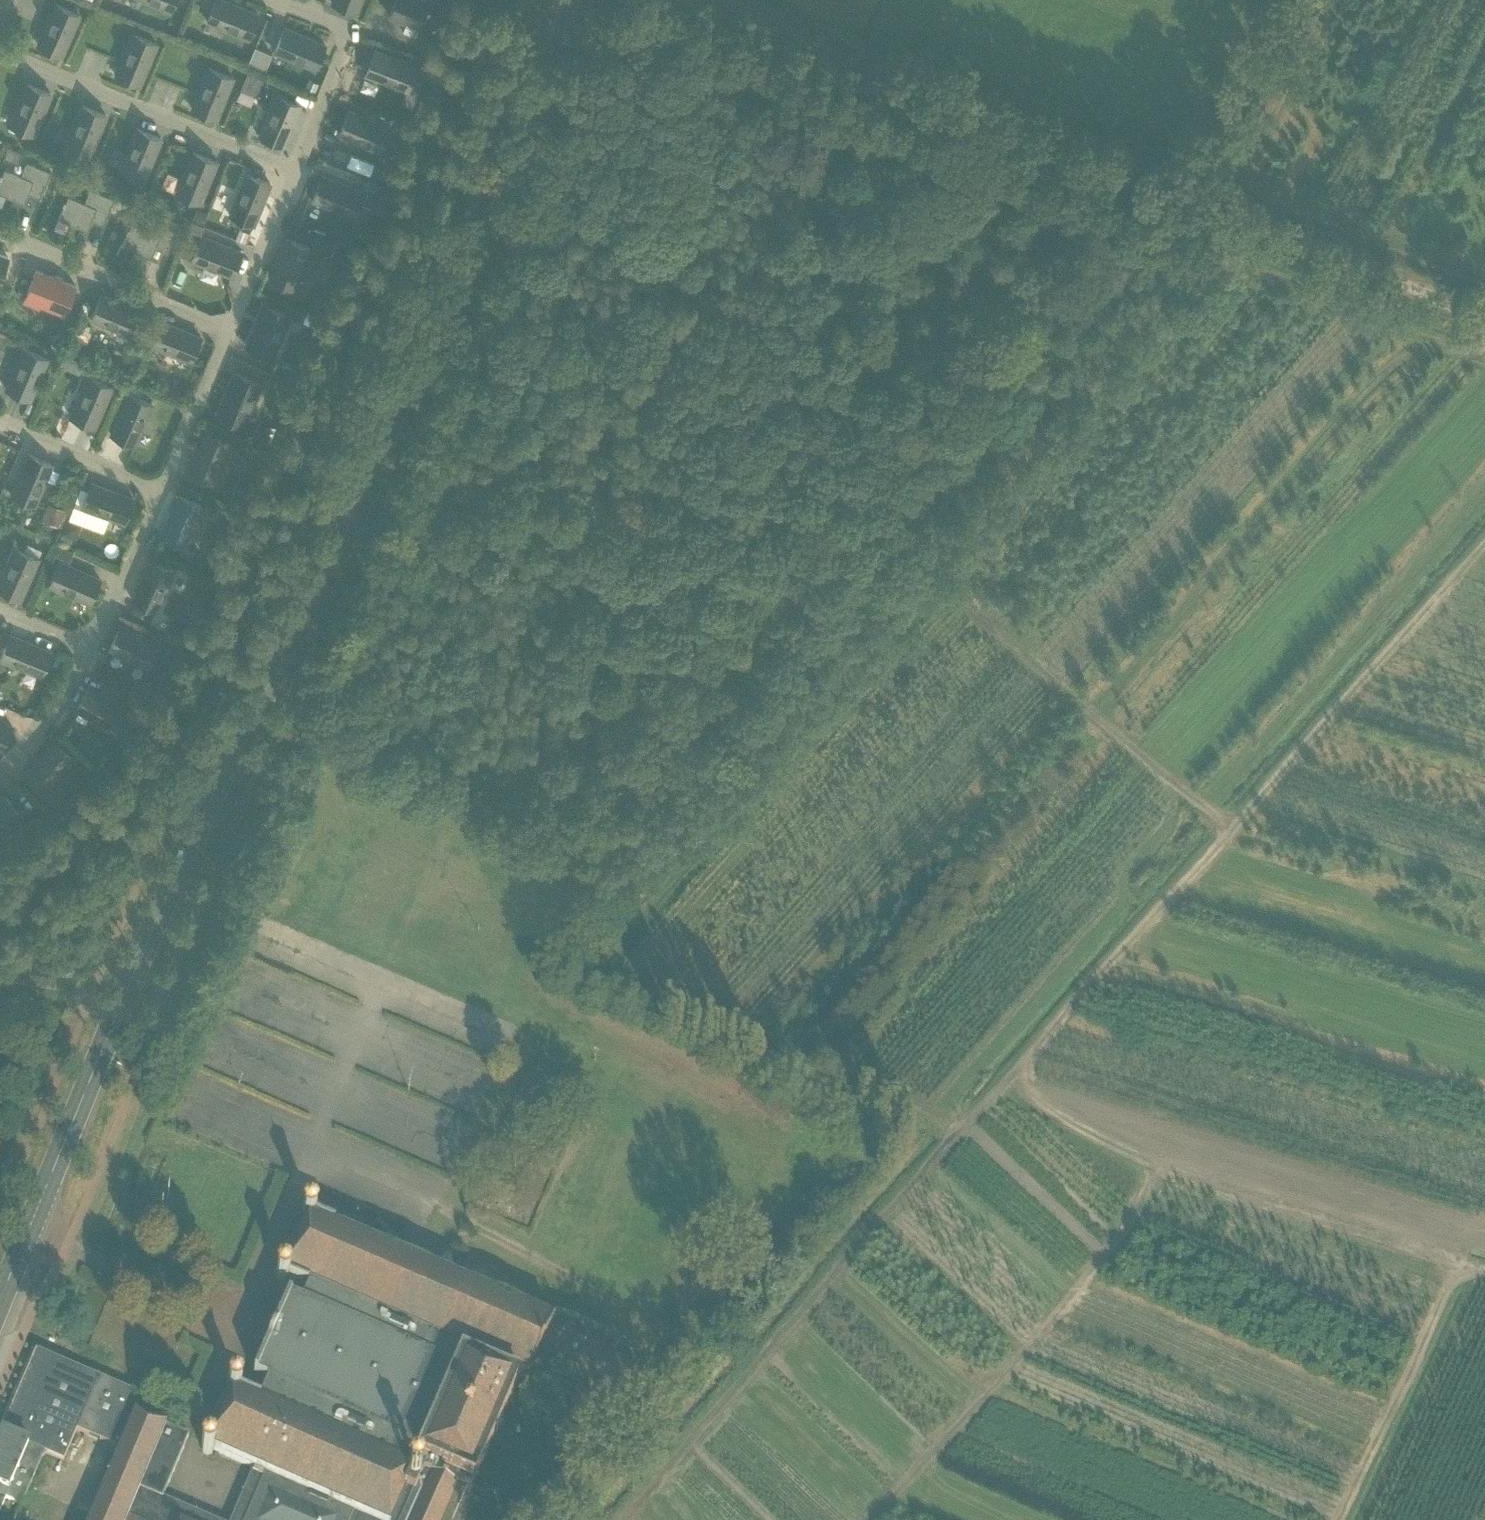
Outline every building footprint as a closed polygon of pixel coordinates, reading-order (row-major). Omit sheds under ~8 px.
[(170,11),(175,0),(145,0),(170,11)] [(248,38),(258,14),(223,0),(216,0),(207,21),(248,38)] [(332,3),(356,12),(360,0),(333,0),(332,3)] [(389,15),(406,22),(403,30),(415,35),(429,2),(425,0),(395,0),(389,15)] [(61,56),(80,15),(56,4),(38,45),(61,56)] [(274,51),(315,69),(325,45),(284,28),(274,51)] [(156,44),(133,34),(115,75),(139,85),(156,44)] [(425,38),(420,52),(434,58),(440,44),(425,38)] [(256,47),(249,64),(265,70),(272,53),(256,47)] [(365,74),(407,90),(416,66),(374,50),(365,74)] [(407,90),(401,105),(412,108),(426,70),(416,66),(407,90)] [(232,77),(209,68),(192,110),(216,119),(232,77)] [(250,91),(255,93),(258,88),(262,78),(247,71),(240,87),(250,91)] [(309,79),(305,88),(314,92),(318,83),(309,79)] [(33,135),(50,94),(27,84),(10,125),(33,135)] [(276,95),(259,136),(283,146),(300,104),(276,95)] [(89,157),(106,115),(82,105),(65,147),(89,157)] [(339,134),(380,152),(390,128),(349,110),(339,134)] [(120,170),(144,180),(161,138),(137,128),(120,170)] [(8,146),(3,158),(18,164),(22,153),(8,146)] [(193,152),(176,194),(200,203),(217,162),(193,152)] [(24,203),(28,193),(40,198),(51,172),(27,161),(21,175),(5,168),(0,179),(0,193),(24,203)] [(246,174),(230,215),(253,225),(270,183),(246,174)] [(363,192),(322,176),(312,199),(354,216),(359,204),(362,196),(363,192)] [(58,218),(87,230),(92,220),(103,225),(114,198),(90,188),(84,202),(68,195),(58,218)] [(125,195),(121,207),(138,214),(143,203),(125,195)] [(362,196),(359,204),(371,209),(374,201),(362,196)] [(132,222),(122,245),(150,257),(155,247),(166,252),(178,226),(154,215),(148,229),(132,222)] [(242,252),(200,236),(190,259),(232,276),(242,252)] [(294,289),(311,248),(287,238),(270,279),(294,289)] [(335,248),(329,262),(343,268),(349,254),(335,248)] [(185,294),(191,270),(179,267),(173,291),(185,294)] [(36,270),(24,298),(64,314),(76,286),(36,270)] [(132,336),(142,312),(100,295),(91,319),(132,336)] [(272,357),(289,315),(264,304),(246,346),(272,357)] [(201,338),(159,320),(150,344),(191,361),(201,338)] [(78,321),(71,337),(85,344),(86,343),(92,327),(78,321)] [(2,350),(8,336),(0,333),(0,349),(2,350)] [(52,338),(49,345),(59,349),(64,339),(57,335),(52,338)] [(47,358),(24,348),(6,389),(30,400),(47,358)] [(65,356),(60,366),(69,370),(74,360),(65,356)] [(134,367),(129,380),(138,384),(143,371),(134,367)] [(217,415),(243,426),(261,384),(235,373),(217,415)] [(111,386),(88,376),(70,417),(94,427),(111,386)] [(111,435),(134,445),(152,404),(128,394),(111,435)] [(34,505),(52,464),(29,454),(11,495),(34,505)] [(91,483),(82,507),(124,523),(133,498),(91,483)] [(236,488),(229,502),(240,507),(246,492),(236,488)] [(178,495),(161,536),(184,546),(202,505),(178,495)] [(49,504),(43,519),(57,525),(64,509),(49,504)] [(224,509),(218,521),(232,528),(237,516),(224,509)] [(68,519),(63,533),(76,538),(81,524),(68,519)] [(60,544),(56,554),(70,560),(74,551),(60,544)] [(15,547),(0,580),(0,590),(20,599),(38,558),(15,547)] [(150,560),(132,601),(156,611),(174,570),(150,560)] [(90,603),(100,579),(59,561),(49,585),(90,603)] [(172,617),(166,631),(180,637),(186,624),(172,617)] [(160,645),(120,625),(108,648),(149,668),(160,645)] [(0,656),(0,658),(41,676),(51,652),(9,634),(0,656)] [(167,649),(160,664),(170,669),(177,654),(167,649)] [(88,687),(76,709),(115,731),(128,708),(88,687)] [(12,726),(0,720),(0,748),(12,726)] [(69,802),(59,810),(66,818),(75,809),(69,802)] [(471,1482),(474,1483),(517,1383),(515,1382),(517,1376),(527,1380),(531,1370),(621,1409),(631,1388),(639,1370),(611,1358),(618,1343),(554,1315),(551,1321),(415,1262),(392,1252),(346,1232),(333,1227),(334,1225),(315,1216),(316,1215),(314,1210),(309,1208),(305,1210),(303,1214),(305,1219),(306,1220),(284,1270),(283,1269),(278,1271),(276,1276),(278,1280),(282,1282),(287,1281),(288,1278),(308,1287),(301,1304),(287,1298),(254,1374),(268,1381),(261,1398),(240,1389),(241,1387),(239,1382),(235,1380),(230,1382),(228,1387),(230,1391),(231,1392),(209,1442),(208,1442),(203,1444),(201,1448),(203,1453),(207,1455),(211,1454),(213,1451),(253,1469),(231,1519),(454,1519),(471,1482)] [(9,1417),(3,1433),(44,1452),(63,1460),(71,1444),(77,1431),(108,1444),(125,1408),(132,1391),(100,1377),(99,1377),(78,1368),(38,1351),(9,1417)] [(163,1498),(181,1454),(189,1436),(125,1408),(108,1444),(120,1449),(90,1519),(215,1519),(163,1498)] [(1,1512),(5,1500),(14,1504),(23,1502),(41,1459),(44,1452),(3,1433),(0,1439),(0,1511),(1,1512)]
